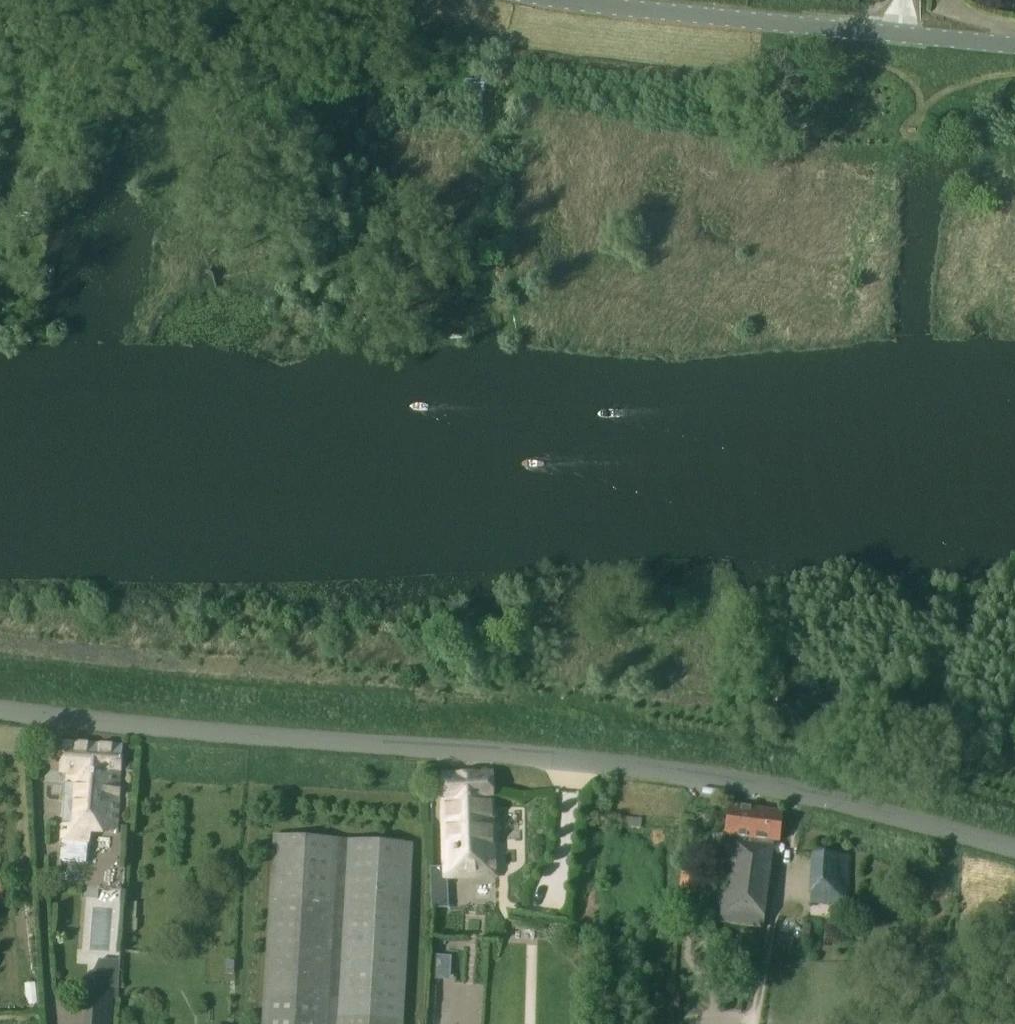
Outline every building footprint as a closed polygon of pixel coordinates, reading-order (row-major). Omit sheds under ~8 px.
[(88,825),(117,828),(121,772),(122,772),(124,747),(64,742),(62,770),(69,771),(63,844),(87,846),(88,825)] [(497,876),(495,800),(494,774),(443,776),(444,802),(446,878),(497,876)] [(728,824),(723,863),(741,865),(743,850),(748,851),(753,817),(759,818),(760,810),(730,806),(728,824)] [(784,813),(760,810),(759,818),(753,817),(748,851),(743,850),(741,865),(723,863),(715,921),(762,927),(773,843),(780,844),(784,813)] [(274,836),(263,1023),(405,1023),(415,844),(274,836)] [(812,904),(847,906),(850,857),(815,855),(812,904)] [(118,959),(90,958),(87,1023),(116,1023),(118,959)]
